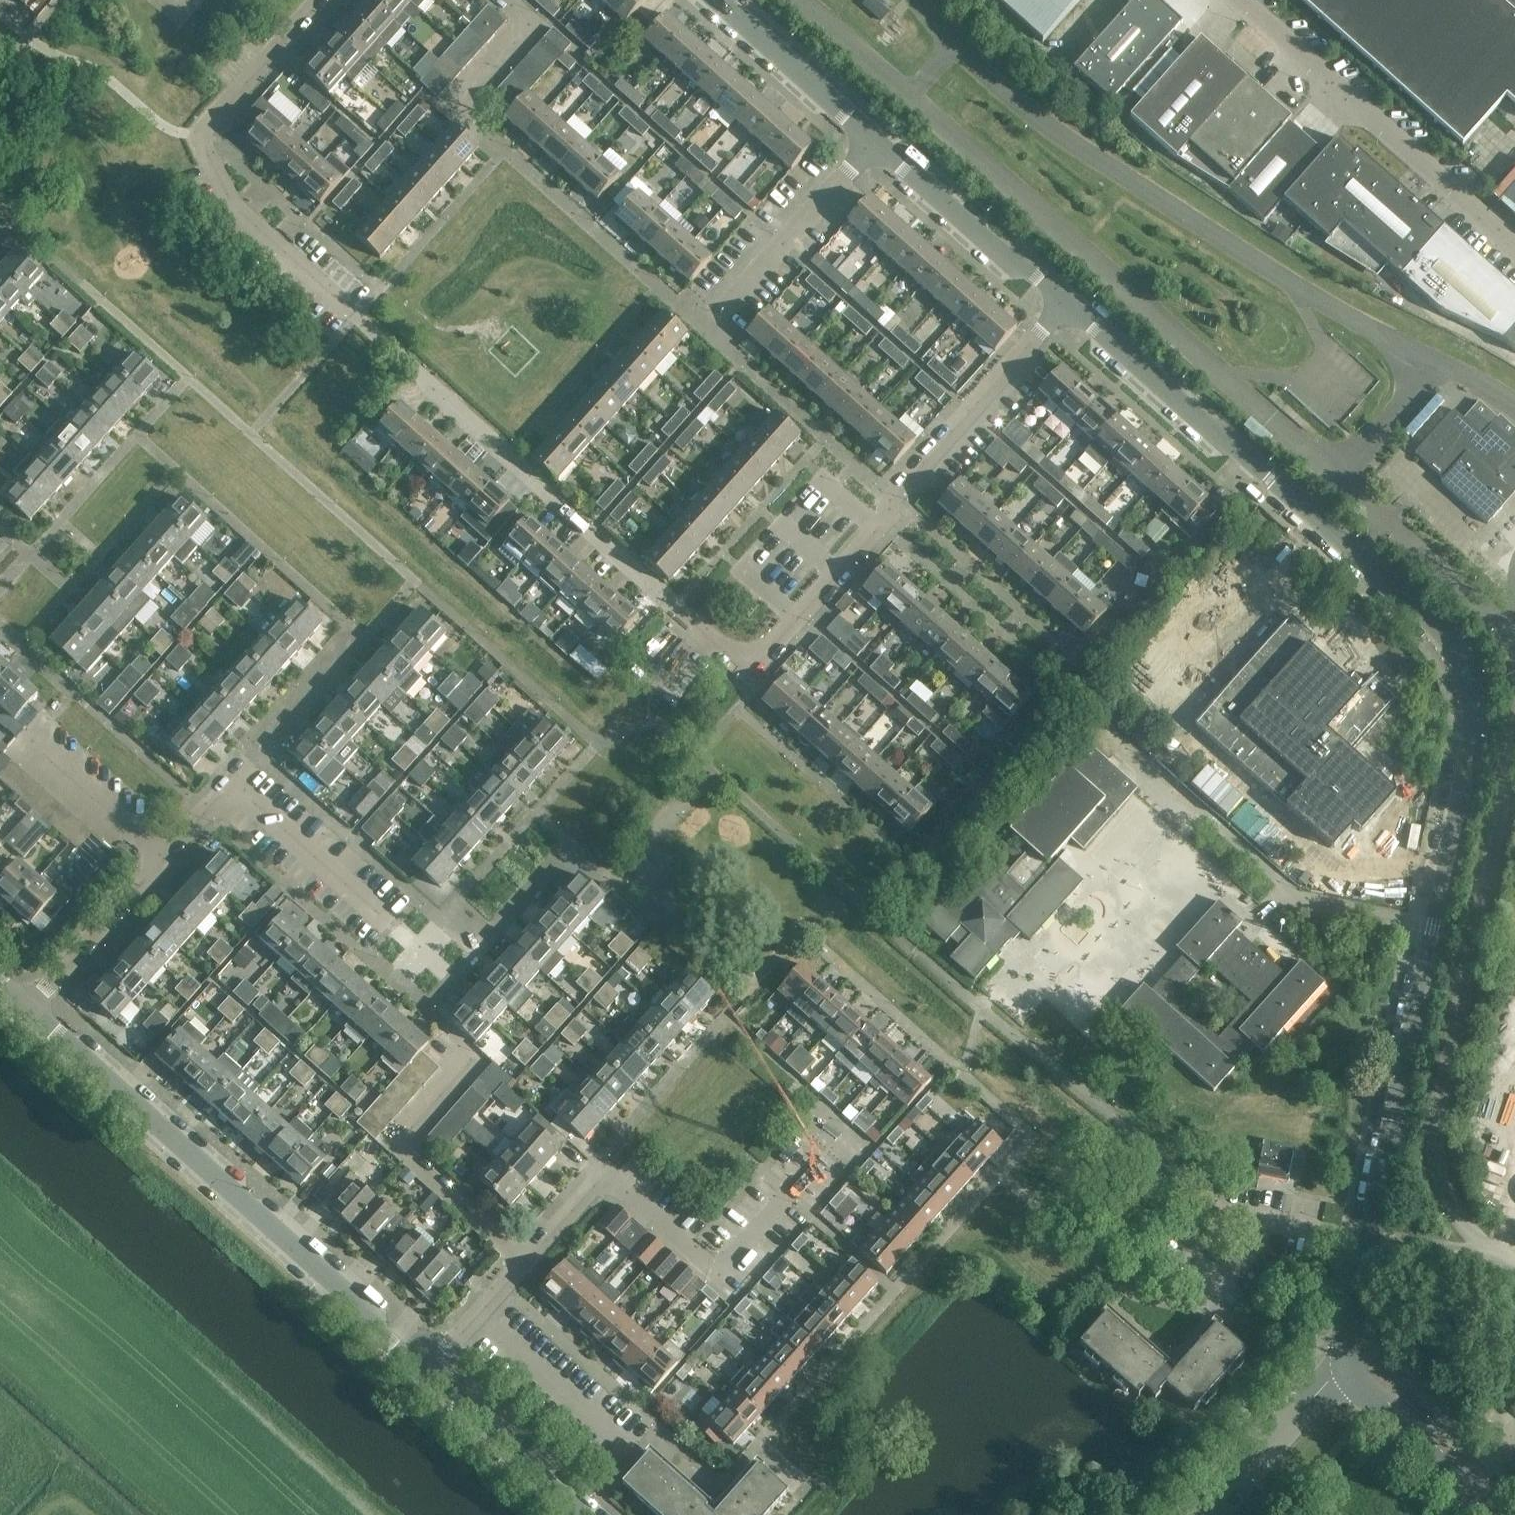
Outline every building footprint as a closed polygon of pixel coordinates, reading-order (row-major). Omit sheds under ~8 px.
[(354,17),(386,46),(403,27),(372,0),(369,0),(354,17)] [(409,0),(372,0),(403,27),(420,9),(409,0)] [(420,9),(428,0),(409,0),(420,9)] [(540,7),(553,18),(560,10),(549,0),(546,0),(540,7)] [(607,6),(626,23),(619,30),(629,39),(650,15),(640,6),(646,0),(612,0),(607,6)] [(881,23),(890,13),(875,0),(867,0),(862,6),(881,23)] [(1042,41),(1078,0),(997,0),(1042,41)] [(1074,69),(1075,69),(1076,68),(1112,101),(1182,23),(1182,24),(1183,23),(1158,0),(1135,0),(1074,69)] [(1180,17),(1198,1),(1196,0),(1165,0),(1180,17)] [(1463,145),(1507,96),(1514,104),(1514,0),(1301,0),(1463,145)] [(507,21),(488,3),(479,13),(499,31),(507,21)] [(499,31),(479,13),(473,20),(465,14),(460,20),(467,27),(468,26),(487,44),(499,31)] [(643,39),(662,55),(685,30),(666,13),(643,39)] [(378,38),(354,17),(338,35),(370,64),(386,46),(378,38)] [(573,21),(565,29),(577,39),(584,31),(573,21)] [(468,26),(467,27),(455,40),(475,57),(487,44),(468,26)] [(571,43),(553,27),(545,36),(563,52),(571,43)] [(703,47),(685,30),(662,55),(680,72),(703,47)] [(584,31),(577,39),(590,51),(597,43),(584,31)] [(370,64),(338,35),(322,54),(354,82),(370,64)] [(563,52),(545,36),(536,46),(555,61),(556,60),(563,52)] [(1199,38),(1130,116),(1176,157),(1245,78),(1199,38)] [(475,57),(455,40),(443,53),(463,71),(475,57)] [(555,61),(536,46),(529,54),(547,70),(555,61)] [(721,63),(703,47),(680,72),(699,88),(721,63)] [(563,52),(556,60),(570,72),(577,64),(563,52)] [(463,71),(443,53),(431,67),(451,85),(463,71)] [(354,82),(322,54),(305,72),(336,100),(344,92),(337,85),(345,76),(353,83),(354,82)] [(547,70),(529,54),(521,63),(538,79),(547,70)] [(538,79),(521,63),(513,72),(531,88),(538,79)] [(739,79),(721,63),(699,88),(717,104),(739,79)] [(451,85),(431,67),(419,81),(439,98),(451,85)] [(531,88),(513,72),(505,81),(523,97),(527,93),(531,88)] [(593,93),(601,85),(590,75),(582,83),(593,93)] [(1245,78),(1176,157),(1229,190),(1276,136),(1291,119),(1245,78)] [(625,97),(632,89),(622,79),(614,87),(625,97)] [(758,96),(739,79),(717,104),(735,121),(758,96)] [(372,81),(365,90),(389,110),(396,102),(372,81)] [(523,97),(505,81),(497,90),(515,106),(523,97)] [(311,103),(318,95),(307,84),(299,92),(311,103)] [(606,105),(614,97),(601,85),(593,93),(606,105)] [(625,97),(639,109),(646,101),(632,89),(625,97)] [(515,106),(497,90),(489,99),(507,115),(515,106)] [(527,93),(523,97),(515,106),(507,115),(505,117),(524,134),(546,110),(527,93)] [(323,114),(331,106),(318,95),(311,103),(323,114)] [(776,112),(758,96),(735,121),(754,137),(776,112)] [(388,113),(397,120),(407,109),(398,101),(388,113)] [(427,114),(426,113),(419,107),(408,118),(416,126),(427,114)] [(638,118),(626,108),(619,116),(630,126),(638,118)] [(546,110),(524,134),(542,151),(564,126),(546,110)] [(662,129),(669,121),(658,111),(651,120),(662,129)] [(794,128),(776,112),(754,137),(772,153),(794,128)] [(246,137),(265,154),(291,124),(283,117),(278,123),(267,113),(246,137)] [(377,126),(385,133),(397,120),(388,113),(377,126)] [(564,126),(542,151),(561,167),(582,142),(592,132),(573,116),(564,126)] [(354,128),(343,117),(335,125),(347,136),(354,128)] [(416,126),(408,118),(397,131),(405,138),(416,126)] [(638,118),(630,126),(643,137),(650,129),(638,118)] [(662,129),(675,141),(681,146),(692,133),(686,127),(681,133),(669,121),(662,129)] [(291,124),(265,154),(283,171),(304,147),(288,132),(293,126),(291,124)] [(455,125),(438,144),(462,166),(479,147),(455,125)] [(354,128),(347,136),(359,147),(367,139),(354,128)] [(813,145),(794,128),(772,153),(791,170),(813,145)] [(1229,190),(1264,222),(1284,199),(1317,229),(1329,240),(1325,245),(1377,277),(1388,265),(1429,302),(1441,313),(1503,342),(1514,351),(1514,291),(1356,148),(1353,151),(1338,138),(1311,168),(1276,136),(1229,190)] [(582,142),(561,167),(579,183),(601,159),(605,154),(595,146),(591,150),(582,142)] [(376,155),(384,162),(395,150),(386,143),(376,155)] [(438,144),(422,163),(446,185),(462,166),(438,144)] [(694,144),(687,152),(698,162),(705,154),(694,144)] [(412,168),(420,162),(406,146),(399,152),(412,168)] [(304,147),(283,171),(301,187),(323,163),(304,147)] [(705,154),(698,162),(711,174),(718,166),(705,154)] [(376,155),(365,167),(373,175),(384,162),(376,155)] [(686,175),(693,167),(682,158),(675,166),(686,175)] [(601,159),(579,183),(598,200),(620,176),(601,159)] [(323,163),(301,187),(320,204),(342,180),(323,163)] [(422,163),(405,181),(430,203),(446,185),(422,163)] [(699,188),(706,179),(693,167),(686,175),(699,188)] [(731,177),(723,185),(735,195),(742,187),(731,177)] [(343,192),(351,199),(362,187),(354,179),(343,192)] [(405,181),(389,200),(414,222),(430,203),(405,181)] [(613,201),(622,209),(615,216),(634,233),(662,202),(654,194),(648,201),(628,184),(613,201)] [(742,187),(735,195),(748,207),(755,198),(742,187)] [(729,200),(718,190),(711,199),(722,208),(729,200)] [(343,192),(333,204),(341,211),(351,199),(343,192)] [(870,197),(848,221),(867,238),(889,214),(870,197)] [(389,200),(373,218),(397,240),(414,222),(389,200)] [(729,200),(722,208),(735,220),(743,212),(729,200)] [(662,202),(634,233),(653,249),(675,225),(658,210),(663,203),(662,202)] [(907,230),(889,214),(867,238),(885,254),(907,230)] [(380,259),(397,240),(373,218),(356,237),(380,259)] [(675,225),(653,249),(671,266),(693,241),(675,225)] [(925,246),(907,230),(885,254),(903,271),(925,246)] [(712,239),(703,232),(694,242),(693,241),(671,266),(690,283),(712,258),(703,250),(712,239)] [(703,250),(712,258),(716,252),(708,245),(703,250)] [(943,262),(925,246),(903,271),(921,287),(943,262)] [(17,249),(1,267),(27,291),(44,272),(17,249)] [(829,264),(818,254),(810,262),(830,280),(837,271),(834,268),(843,258),(839,254),(829,264)] [(962,279),(943,262),(921,287),(939,303),(962,279)] [(1,267),(0,268),(0,299),(11,309),(20,299),(30,308),(37,299),(27,291),(1,267)] [(849,282),(837,271),(830,280),(842,290),(849,282)] [(817,293),(824,285),(812,274),(805,283),(817,293)] [(980,295),(962,279),(939,303),(958,320),(980,295)] [(829,304),(837,296),(824,285),(817,293),(829,304)] [(861,293),(854,301),(866,312),(873,304),(861,293)] [(998,311),(980,295),(958,320),(976,336),(998,311)] [(0,299),(0,322),(11,309),(0,299)] [(873,304),(866,312),(878,323),(885,315),(873,304)] [(861,318),(849,307),(842,315),(853,326),(861,318)] [(768,309),(747,333),(766,350),(787,326),(768,309)] [(58,318),(71,330),(77,323),(64,311),(58,318)] [(1017,328),(998,311),(976,336),(995,353),(1017,328)] [(687,334),(663,313),(646,331),(670,353),(687,334)] [(51,326),(64,338),(71,330),(58,318),(51,326)] [(861,318),(853,326),(866,337),(873,329),(861,318)] [(75,333),(88,345),(94,338),(81,326),(75,333)] [(787,326),(766,350),(784,366),(805,343),(787,326)] [(898,326),(890,334),(902,345),(910,337),(898,326)] [(646,331),(630,350),(654,371),(670,353),(646,331)] [(75,333),(68,342),(81,354),(88,345),(75,333)] [(910,337),(902,345),(914,356),(922,348),(910,337)] [(897,350),(885,340),(878,348),(890,358),(897,350)] [(805,343),(784,366),(802,383),(823,359),(805,343)] [(26,354),(39,366),(45,358),(32,347),(26,354)] [(630,350),(614,368),(638,389),(654,371),(630,350)] [(897,350),(890,358),(902,370),(910,361),(897,350)] [(65,371),(72,363),(58,352),(52,359),(65,371)] [(133,352),(117,371),(143,394),(160,376),(133,352)] [(959,353),(950,365),(960,373),(969,361),(959,353)] [(18,362),(31,374),(39,366),(26,354),(18,362)] [(823,359),(802,383),(820,399),(842,375),(823,359)] [(934,359),(927,367),(939,377),(946,369),(934,359)] [(43,369),(56,381),(62,374),(49,362),(43,369)] [(614,368),(597,386),(622,408),(638,389),(614,368)] [(1061,368),(1057,372),(1034,398),(1044,407),(1049,401),(1058,409),(1080,385),(1079,384),(1080,380),(1079,377),(1076,374),(1072,373),(1069,374),(1068,375),(1061,368)] [(43,369),(36,377),(49,390),(56,381),(43,369)] [(946,369),(939,377),(951,388),(958,380),(946,369)] [(117,371),(101,389),(127,412),(143,394),(117,371)] [(715,371),(704,383),(713,390),(723,378),(715,371)] [(934,383),(922,372),(915,380),(927,391),(934,383)] [(842,375),(820,399),(839,416),(860,392),(842,375)] [(7,401),(13,394),(0,383),(0,395),(7,401)] [(704,383),(694,395),(702,403),(713,390),(704,383)] [(729,383),(718,396),(726,403),(737,391),(729,383)] [(946,394),(934,383),(927,391),(939,402),(938,402),(945,409),(953,400),(946,394)] [(1098,401),(1080,385),(1058,409),(1076,425),(1098,401)] [(597,386),(581,404),(605,426),(622,408),(597,386)] [(101,389),(85,407),(111,430),(127,412),(101,389)] [(860,392),(839,416),(857,432),(878,408),(860,392)] [(718,396),(708,408),(715,415),(726,403),(718,396)] [(11,405),(24,417),(31,410),(17,398),(11,405)] [(1116,417),(1098,401),(1076,425),(1094,442),(1116,417)] [(1416,453),(1444,479),(1441,482),(1488,524),(1514,495),(1514,494),(1514,428),(1500,415),(1498,418),(1479,401),(1464,418),(1454,410),(1416,453)] [(399,403),(380,425),(373,417),(364,427),(372,435),(374,432),(392,448),(396,444),(418,420),(399,403)] [(581,404),(565,422),(589,444),(605,426),(581,404)] [(11,405),(4,413),(17,425),(24,417),(11,405)] [(85,407),(69,425),(95,448),(111,430),(85,407)] [(683,407),(672,420),(680,427),(691,415),(683,407)] [(878,408),(857,432),(875,449),(897,425),(878,408)] [(776,414),(759,433),(784,455),(801,436),(776,414)] [(1134,434),(1116,417),(1094,442),(1113,458),(1134,434)] [(69,425),(62,418),(46,436),(53,443),(79,466),(95,448),(69,425)] [(436,436),(418,420),(396,444),(414,460),(436,436)] [(672,420),(661,432),(669,439),(680,427),(672,420)] [(696,420),(686,432),(694,439),(705,427),(696,420)] [(1033,435),(1015,420),(1002,434),(1020,450),(1033,435)] [(1245,427),(1266,446),(1271,440),(1250,421),(1245,427)] [(565,422),(548,440),(573,462),(589,444),(565,422)] [(897,425),(875,449),(894,466),(916,442),(897,425)] [(686,432),(675,444),(683,451),(694,439),(686,432)] [(759,433),(743,451),(767,473),(784,455),(759,433)] [(1153,450),(1134,434),(1113,458),(1131,474),(1153,450)] [(1033,435),(1020,450),(1032,461),(1040,453),(1028,442),(1033,436),(1033,435)] [(53,443),(46,436),(30,454),(37,461),(64,484),(79,466),(53,443)] [(454,453),(436,436),(414,460),(433,477),(454,453)] [(343,451),(370,473),(380,461),(353,439),(343,451)] [(1002,470),(1015,455),(997,439),(984,453),(1002,470)] [(548,440),(532,459),(556,481),(573,462),(548,440)] [(650,444),(639,456),(647,464),(658,451),(650,444)] [(1171,467),(1153,450),(1131,474),(1149,491),(1171,467)] [(743,451),(727,469),(751,491),(767,473),(743,451)] [(472,469),(454,453),(433,477),(451,493),(472,469)] [(1020,475),(1027,467),(1015,455),(1002,470),(1003,470),(1008,464),(1020,475)] [(639,456),(629,468),(637,475),(647,464),(639,456)] [(664,456),(653,468),(661,476),(672,464),(664,456)] [(37,461),(21,479),(48,502),(64,484),(37,461)] [(1057,483),(1065,475),(1053,464),(1045,472),(1057,483)] [(1189,483),(1171,467),(1149,491),(1166,506),(1161,512),(1162,513),(1189,483)] [(653,468),(643,480),(650,488),(661,476),(653,468)] [(491,486),(472,469),(451,493),(469,510),(491,486)] [(727,469),(710,487),(735,509),(751,491),(727,469)] [(1057,483),(1070,494),(1077,486),(1065,475),(1057,483)] [(1052,489),(1040,478),(1033,486),(1045,497),(1052,489)] [(31,521),(48,502),(21,479),(5,497),(31,521)] [(618,480),(607,493),(615,500),(626,488),(618,480)] [(959,481),(941,501),(938,505),(957,522),(984,492),(975,484),(970,490),(959,481)] [(1208,500),(1189,483),(1162,513),(1191,540),(1219,509),(1213,505),(1212,506),(1207,501),(1208,500)] [(509,502),(491,486),(469,510),(488,527),(509,502)] [(710,487),(694,505),(718,527),(735,509),(710,487)] [(1052,489),(1045,497),(1057,508),(1065,500),(1052,489)] [(984,492),(957,522),(975,538),(997,514),(980,499),(985,493),(984,492)] [(607,493),(596,505),(604,512),(615,500),(607,493)] [(631,493),(621,505),(629,512),(639,500),(631,493)] [(181,497),(164,515),(190,538),(207,520),(181,497)] [(1089,497),(1082,505),(1094,516),(1101,508),(1089,497)] [(621,505),(610,517),(618,524),(629,512),(621,505)] [(694,505),(677,524),(702,546),(718,527),(694,505)] [(1101,508),(1094,516),(1106,526),(1113,518),(1101,508)] [(1082,529),(1089,521),(1077,511),(1070,519),(1082,529)] [(997,514),(975,538),(994,554),(1015,530),(997,514)] [(190,538),(164,515),(149,533),(174,556),(183,563),(199,546),(190,538)] [(527,518),(521,524),(516,519),(500,537),(506,542),(505,542),(524,559),(546,535),(527,518)] [(1094,540),(1101,532),(1089,521),(1082,529),(1094,540)] [(677,524),(661,542),(686,564),(702,546),(677,524)] [(1125,529),(1118,537),(1130,548),(1138,540),(1125,529)] [(1015,530),(994,554),(1012,571),(1033,547),(1015,530)] [(174,556),(149,533),(133,550),(158,573),(174,556)] [(564,552),(546,535),(524,559),(542,575),(564,552)] [(1138,540),(1130,548),(1142,559),(1150,551),(1138,540)] [(661,542),(644,560),(669,582),(686,564),(661,542)] [(1118,562),(1125,554),(1113,543),(1106,551),(1118,562)] [(1033,547),(1012,571),(1030,587),(1051,563),(1033,547)] [(158,573),(133,550),(117,568),(143,591),(158,573)] [(582,568),(564,552),(542,575),(561,592),(582,568)] [(1051,563),(1030,587),(1048,603),(1070,579),(1078,570),(1059,554),(1051,563)] [(1130,573),(1137,565),(1125,554),(1118,562),(1130,573)] [(234,577),(240,570),(226,558),(220,565),(234,577)] [(234,577),(220,565),(213,573),(226,585),(234,577)] [(873,597),(882,605),(903,582),(884,565),(857,595),(867,604),(873,597)] [(143,591),(117,568),(101,586),(136,617),(152,600),(143,591)] [(601,584),(582,568),(561,592),(579,608),(601,584)] [(257,586),(244,574),(238,580),(252,592),(257,586)] [(1070,579),(1048,603),(1067,620),(1088,596),(1070,579)] [(252,592),(238,580),(230,589),(244,601),(252,592)] [(921,598),(903,582),(882,605),(900,622),(921,598)] [(619,601),(601,584),(579,608),(597,625),(619,601)] [(136,617),(101,586),(85,604),(120,635),(136,617)] [(516,592),(508,601),(513,606),(514,606),(522,597),(516,592)] [(202,612),(208,605),(195,594),(189,600),(202,612)] [(1088,596),(1067,620),(1086,636),(1112,607),(1103,599),(1097,604),(1088,596)] [(748,619),(758,608),(748,598),(738,609),(748,619)] [(940,614),(921,598),(900,622),(918,638),(940,614)] [(297,599),(281,618),(306,641),(323,622),(297,599)] [(202,612),(189,600),(181,609),(195,621),(202,612)] [(638,618),(619,601),(597,625),(616,642),(638,618)] [(120,635),(85,604),(69,621),(104,653),(120,635)] [(531,606),(525,614),(533,620),(539,613),(531,606)] [(145,626),(155,636),(164,626),(179,640),(187,631),(163,607),(145,626)] [(226,621),(212,609),(206,616),(220,628),(226,621)] [(419,610),(403,628),(429,652),(445,633),(419,610)] [(958,630),(940,614),(918,638),(937,654),(958,630)] [(220,628),(206,616),(199,624),(212,636),(220,628)] [(856,632),(839,616),(827,630),(844,646),(856,632)] [(1217,701),(1195,725),(1287,808),(1329,761),(1338,769),(1399,700),(1374,677),(1360,692),(1310,646),(1317,639),(1292,617),(1250,664),(1258,671),(1225,708),(1217,701)] [(281,618),(265,636),(290,659),(306,641),(281,618)] [(104,653),(69,621),(53,640),(88,671),(104,653)] [(429,652),(403,628),(387,646),(413,670),(429,652)] [(157,636),(170,648),(176,642),(163,630),(157,636)] [(976,647),(958,630),(937,654),(955,670),(976,647)] [(569,631),(556,645),(568,656),(581,642),(569,631)] [(864,639),(857,633),(856,632),(844,646),(857,657),(871,641),(867,637),(864,639)] [(149,645),(162,657),(170,648),(157,636),(149,645)] [(265,636),(249,654),(275,677),(290,659),(265,636)] [(826,665),(839,651),(821,636),(809,650),(826,665)] [(174,652),(188,663),(193,657),(180,645),(174,652)] [(422,678),(413,670),(387,646),(371,664),(397,688),(406,696),(422,678)] [(994,663),(976,647),(955,670),(973,687),(994,663)] [(578,649),(570,657),(576,662),(583,654),(578,649)] [(844,671),(852,663),(839,651),(826,665),(827,666),(833,661),(844,671)] [(174,652),(166,661),(179,673),(188,663),(174,652)] [(249,654),(233,671),(259,695),(275,677),(249,654)] [(882,655),(877,661),(870,669),(881,679),(889,671),(894,665),(882,655)] [(144,677),(153,667),(141,656),(132,667),(131,665),(125,671),(139,683),(144,677)] [(486,661),(479,673),(491,681),(498,668),(486,661)] [(597,681),(607,669),(600,663),(590,675),(597,681)] [(1013,679),(994,663),(973,687),(991,702),(985,709),(986,709),(1013,679)] [(397,688),(371,664),(355,682),(381,705),(397,688)] [(8,666),(0,674),(0,706),(12,717),(27,701),(17,692),(26,683),(8,666)] [(139,683),(125,671),(117,681),(130,693),(139,683)] [(233,671),(217,689),(243,713),(259,695),(233,671)] [(881,679),(894,691),(901,682),(889,671),(881,679)] [(869,693),(876,685),(865,675),(858,683),(869,693)] [(468,676),(462,682),(476,694),(481,688),(468,676)] [(762,702),(781,719),(808,688),(799,680),(793,687),(783,678),(762,702)] [(1013,679),(986,709),(982,713),(1001,730),(1031,696),(1013,679)] [(161,693),(148,681),(142,687),(156,699),(161,693)] [(381,705),(355,682),(339,700),(365,723),(381,705)] [(476,694),(462,682),(455,691),(468,703),(476,694)] [(882,704),(889,696),(876,685),(869,693),(882,704)] [(156,699),(142,687),(134,696),(148,708),(156,699)] [(808,688),(781,719),(780,723),(782,726),(784,729),(788,730),(792,729),(799,735),(821,711),(803,695),(809,689),(808,688)] [(217,689),(201,707),(227,730),(243,713),(217,689)] [(482,696),(495,707),(500,701),(487,689),(482,696)] [(918,712),(925,704),(913,694),(906,702),(918,712)] [(482,696),(474,704),(487,716),(495,707),(482,696)] [(365,723),(339,700),(323,718),(349,741),(365,723)] [(918,712),(930,723),(938,715),(925,704),(918,712)] [(14,735),(40,712),(33,705),(7,727),(14,735)] [(201,707),(185,725),(211,748),(227,730),(201,707)] [(914,717),(902,707),(893,716),(905,727),(914,717)] [(821,711),(799,735),(799,739),(800,743),(803,745),(806,746),(810,745),(817,751),(839,727),(821,711)] [(436,712),(431,718),(444,729),(449,723),(436,712)] [(914,717),(905,727),(906,727),(918,738),(926,729),(914,718),(914,717)] [(359,749),(349,741),(323,718),(307,735),(333,759),(343,767),(359,749)] [(444,729),(431,718),(422,727),(436,739),(444,729)] [(543,718),(527,736),(553,760),(570,741),(543,718)] [(843,722),(839,727),(817,751),(836,768),(857,743),(861,739),(843,722)] [(194,767),(211,748),(185,725),(168,744),(194,767)] [(450,731),(463,743),(468,737),(455,725),(450,731)] [(954,745),(962,736),(950,726),(943,734),(954,745)] [(450,731),(442,740),(455,752),(463,743),(450,731)] [(333,759),(307,735),(301,742),(298,740),(288,751),(329,788),(346,770),(343,767),(333,759)] [(527,736),(511,754),(537,777),(553,760),(527,736)] [(954,745),(967,756),(974,747),(962,736),(954,745)] [(942,759),(949,751),(937,740),(930,748),(942,759)] [(1014,833),(1030,847),(1047,863),(1070,838),(1083,849),(1138,788),(1087,741),(1066,765),(1068,767),(1010,829),(1014,833)] [(857,743),(836,768),(854,784),(875,760),(857,743)] [(404,747),(399,753),(412,765),(417,759),(404,747)] [(501,747),(486,764),(521,795),(537,777),(511,754),(510,755),(501,747)] [(954,770),(962,761),(949,751),(942,759),(954,770)] [(0,757),(0,774),(12,761),(4,753),(0,757)] [(412,765),(399,753),(390,762),(403,774),(412,765)] [(1498,768),(1500,756),(1491,754),(1489,767),(1498,768)] [(875,760),(854,784),(872,800),(894,776),(875,760)] [(0,774),(0,779),(6,784),(20,768),(12,761),(0,774)] [(418,767),(431,779),(436,773),(423,761),(418,767)] [(493,773),(479,789),(505,813),(521,795),(486,764),(484,765),(493,773)] [(418,767),(410,776),(423,788),(431,779),(418,767)] [(28,776),(20,768),(6,784),(14,791),(28,776)] [(28,776),(14,791),(23,799),(37,783),(28,776)] [(894,776),(872,800),(890,817),(912,792),(894,776)] [(372,782),(367,788),(380,800),(386,794),(372,782)] [(937,803),(927,794),(918,786),(912,792),(890,817),(909,833),(937,803)] [(373,808),(380,800),(367,788),(365,787),(349,805),(357,813),(364,819),(365,817),(373,808)] [(479,789),(463,807),(489,831),(505,813),(479,789)] [(45,790),(31,806),(39,813),(53,797),(45,790)] [(405,808),(391,796),(386,802),(399,814),(405,808)] [(53,797),(39,813),(47,820),(61,805),(53,797)] [(386,802),(378,811),(363,828),(379,842),(394,825),(392,823),(399,814),(386,802)] [(61,805),(47,820),(55,827),(70,812),(61,805)] [(463,807),(447,825),(473,848),(489,831),(463,807)] [(31,810),(5,840),(15,849),(41,819),(31,810)] [(70,812),(55,827),(63,834),(77,819),(70,812)] [(473,848),(447,825),(436,815),(420,832),(422,834),(457,866),(473,848)] [(41,819),(15,849),(25,858),(52,828),(41,819)] [(79,848),(80,849),(94,834),(86,826),(72,842),(79,848)] [(94,834),(80,849),(88,857),(103,841),(94,834)] [(441,885),(457,866),(422,834),(422,835),(430,843),(414,861),(441,885)] [(1010,871),(993,856),(992,855),(967,884),(972,889),(954,909),(943,898),(922,922),(921,922),(945,944),(950,938),(960,947),(950,958),(974,980),(995,956),(1018,931),(1030,941),(1083,882),(1059,860),(1049,872),(1043,867),(1047,863),(1030,847),(1028,849),(1013,836),(1002,847),(1018,862),(1010,871)] [(103,841),(88,857),(99,866),(113,850),(103,841)] [(39,878),(14,906),(32,923),(43,911),(52,919),(71,898),(72,899),(92,876),(99,868),(100,867),(99,866),(88,857),(80,849),(79,848),(69,859),(74,864),(52,889),(48,886),(52,882),(43,873),(39,878)] [(218,851),(202,870),(228,893),(245,875),(218,851)] [(14,906),(39,878),(20,861),(0,884),(0,894),(14,906)] [(228,893),(202,870),(186,888),(212,911),(228,893)] [(579,874),(562,892),(588,915),(605,897),(579,874)] [(212,911),(186,888),(170,906),(196,929),(212,911)] [(588,915),(562,892),(546,910),(573,933),(588,915)] [(260,922),(276,904),(266,896),(256,906),(253,904),(247,910),(260,922)] [(1143,985),(1121,1009),(1214,1092),(1255,1046),(1264,1054),(1326,984),(1300,961),(1287,976),(1236,931),(1243,923),(1218,901),(1176,948),(1184,955),(1151,992),(1143,985)] [(196,929),(170,906),(154,923),(180,947),(196,929)] [(303,929),(279,908),(255,934),(279,956),(303,929)] [(260,922),(247,910),(239,919),(252,931),(260,922)] [(573,933),(546,910),(531,927),(557,951),(573,933)] [(180,947),(154,923),(138,941),(164,965),(180,947)] [(565,958),(557,951),(531,927),(515,945),(541,969),(549,976),(565,958)] [(303,929),(279,956),(297,972),(320,945),(303,929)] [(622,932),(615,940),(628,952),(635,944),(622,932)] [(228,958),(234,951),(221,939),(215,946),(228,958)] [(615,940),(608,948),(622,960),(628,952),(615,940)] [(164,965),(138,941),(122,959),(148,983),(164,965)] [(249,942),(236,956),(250,970),(264,956),(249,942)] [(320,945),(297,972),(315,987),(338,961),(320,945)] [(541,969),(515,945),(499,963),(525,986),(541,969)] [(228,958),(215,946),(207,955),(220,967),(228,958)] [(639,948),(632,956),(646,968),(653,960),(639,948)] [(632,956),(625,963),(639,975),(646,968),(632,956)] [(148,983),(122,959),(106,977),(133,1001),(148,983)] [(338,961),(315,987),(333,1003),(356,977),(338,961)] [(525,986),(499,963),(483,981),(509,1004),(525,986)] [(779,991),(795,1006),(819,980),(802,965),(779,991)] [(590,968),(583,976),(596,988),(603,980),(590,968)] [(688,971),(672,989),(698,1013),(715,995),(688,971)] [(196,993),(202,987),(189,975),(183,981),(196,993)] [(583,976),(576,984),(589,996),(596,988),(583,976)] [(133,1001),(106,977),(90,996),(116,1019),(133,1001)] [(356,977),(333,1003),(351,1019),(374,992),(356,977)] [(627,977),(616,981),(620,994),(632,990),(627,977)] [(245,980),(233,993),(240,1000),(252,986),(245,980)] [(804,1028),(811,1020),(835,994),(819,980),(795,1006),(788,1014),(804,1028)] [(196,993),(183,981),(175,990),(188,1002),(196,993)] [(509,1004),(483,981),(467,998),(493,1022),(509,1004)] [(607,984),(600,991),(614,1003),(620,996),(607,984)] [(252,986),(240,1000),(249,1007),(260,994),(252,986)] [(698,1013),(672,989),(656,1007),(682,1031),(698,1013)] [(600,991),(594,999),(607,1011),(614,1003),(600,991)] [(374,992),(351,1019),(369,1035),(392,1008),(374,992)] [(835,994),(811,1020),(804,1028),(812,1035),(819,1028),(828,1035),(851,1009),(835,994)] [(237,1004),(230,997),(218,1011),(226,1017),(237,1004)] [(493,1022),(467,998),(450,1017),(476,1040),(493,1022)] [(237,1004),(226,1017),(233,1024),(245,1011),(237,1004)] [(564,1024),(571,1016),(558,1004),(551,1012),(564,1024)] [(682,1031),(656,1007),(640,1025),(667,1049),(682,1031)] [(392,1008),(369,1035),(387,1051),(410,1024),(392,1008)] [(851,1009),(828,1035),(844,1049),(867,1023),(851,1009)] [(151,1017),(164,1029),(170,1022),(157,1011),(151,1017)] [(281,1012),(269,1025),(276,1032),(288,1018),(281,1012)] [(551,1012),(544,1019),(557,1031),(564,1024),(551,1012)] [(143,1026),(156,1038),(164,1029),(151,1017),(143,1026)] [(288,1018),(276,1032),(284,1039),(296,1026),(288,1018)] [(557,1031),(544,1019),(534,1031),(542,1038),(547,1043),(557,1031)] [(618,1040),(623,1044),(624,1042),(651,1066),(667,1049),(640,1025),(639,1026),(634,1021),(633,1023),(628,1019),(615,1034),(619,1039),(618,1040)] [(575,1020),(568,1027),(581,1039),(588,1032),(575,1020)] [(188,1022),(180,1031),(157,1057),(176,1073),(199,1047),(207,1039),(188,1022)] [(867,1023),(844,1049),(836,1058),(852,1073),(860,1064),(883,1037),(867,1023)] [(410,1024),(387,1051),(405,1067),(412,1059),(420,1050),(429,1040),(410,1024)] [(568,1027),(561,1035),(575,1047),(581,1039),(568,1027)] [(273,1036),(265,1029),(254,1043),(261,1049),(273,1036)] [(762,1030),(756,1037),(763,1042),(769,1036),(762,1030)] [(273,1036),(261,1049),(269,1056),(281,1043),(273,1036)] [(769,1036),(763,1042),(769,1048),(775,1041),(769,1036)] [(883,1037),(860,1064),(876,1078),(899,1052),(883,1037)] [(526,1040),(519,1047),(532,1059),(539,1052),(526,1040)] [(623,1044),(608,1060),(635,1084),(651,1066),(624,1042),(623,1044)] [(317,1044),(305,1057),(312,1063),(323,1050),(317,1044)] [(199,1047),(176,1073),(193,1089),(217,1063),(199,1047)] [(519,1047),(512,1055),(525,1067),(532,1059),(519,1047)] [(795,1071),(810,1055),(800,1047),(786,1063),(795,1071)] [(323,1050),(312,1063),(320,1071),(332,1058),(323,1050)] [(439,1067),(420,1050),(412,1059),(432,1076),(439,1067)] [(899,1052),(876,1078),(870,1084),(878,1091),(884,1085),(892,1092),(915,1066),(899,1052)] [(217,1063),(193,1089),(211,1105),(234,1079),(235,1080),(243,1071),(224,1055),(217,1063)] [(543,1055),(536,1063),(550,1075),(556,1067),(543,1055)] [(795,1071),(801,1076),(816,1060),(810,1055),(795,1071)] [(432,1076),(412,1059),(405,1067),(404,1068),(424,1085),(432,1076)] [(608,1060),(592,1078),(619,1102),(635,1084),(608,1060)] [(308,1068),(301,1061),(289,1074),(297,1081),(308,1068)] [(493,1063),(487,1070),(503,1085),(505,1083),(510,1078),(493,1063)] [(536,1063),(530,1071),(543,1082),(550,1075),(536,1063)] [(915,1066),(892,1092),(909,1107),(932,1081),(915,1066)] [(308,1068),(297,1081),(305,1088),(317,1075),(308,1068)] [(424,1085),(404,1068),(396,1077),(416,1094),(424,1085)] [(487,1070),(480,1078),(497,1093),(503,1085),(487,1070)] [(353,1076),(341,1089),(348,1095),(359,1082),(353,1076)] [(416,1094),(396,1077),(389,1086),(408,1103),(416,1094)] [(472,1087),(489,1101),(497,1093),(480,1078),(472,1087)] [(510,1078),(505,1083),(512,1089),(516,1084),(510,1078)] [(592,1078),(576,1095),(603,1119),(619,1102),(592,1078)] [(234,1079),(211,1105),(229,1121),(252,1095),(235,1080),(234,1079)] [(359,1082),(348,1095),(356,1103),(368,1090),(359,1082)] [(408,1103),(389,1086),(381,1095),(400,1112),(408,1103)] [(472,1087),(465,1095),(481,1110),(489,1101),(472,1087)] [(826,1088),(820,1094),(827,1100),(833,1094),(826,1088)] [(344,1099),(337,1093),(325,1106),(332,1113),(344,1099)] [(833,1094),(827,1100),(833,1106),(839,1099),(833,1094)] [(252,1095),(229,1121),(247,1137),(270,1111),(252,1095)] [(400,1112),(381,1095),(373,1104),(392,1121),(400,1112)] [(465,1095),(457,1104),(474,1119),(475,1118),(481,1110),(465,1095)] [(586,1138),(603,1119),(576,1095),(560,1114),(586,1138)] [(923,1100),(929,1106),(933,1101),(927,1095),(923,1100)] [(344,1099),(332,1113),(340,1120),(352,1107),(344,1099)] [(923,1100),(915,1108),(922,1114),(929,1106),(923,1100)] [(392,1121),(373,1104),(365,1113),(384,1130),(392,1121)] [(457,1104),(450,1112),(466,1127),(474,1119),(457,1104)] [(864,1110),(860,1115),(850,1106),(842,1115),(852,1124),(853,1123),(859,1129),(871,1116),(864,1110)] [(270,1111),(247,1137),(265,1153),(288,1127),(270,1111)] [(450,1112),(442,1121),(459,1136),(464,1129),(466,1127),(450,1112)] [(384,1130),(365,1113),(356,1123),(375,1140),(384,1130)] [(539,1114),(515,1141),(544,1167),(561,1148),(545,1133),(551,1126),(539,1114)] [(871,1116),(859,1129),(866,1134),(877,1121),(871,1116)] [(466,1127),(464,1129),(475,1139),(485,1127),(475,1118),(474,1119),(466,1127)] [(977,1119),(962,1135),(987,1158),(1002,1141),(977,1119)] [(442,1121),(434,1130),(451,1144),(459,1136),(442,1121)] [(288,1127),(265,1153),(282,1169),(306,1143),(288,1127)] [(894,1132),(900,1138),(905,1133),(898,1127),(894,1132)] [(434,1130),(426,1139),(443,1153),(451,1144),(434,1130)] [(894,1132),(887,1140),(893,1146),(900,1138),(894,1132)] [(987,1158),(962,1135),(948,1152),(973,1174),(987,1158)] [(1256,1175),(1288,1182),(1295,1147),(1263,1140),(1256,1175)] [(515,1141),(498,1160),(528,1186),(544,1167),(515,1141)] [(306,1143),(282,1169),(301,1185),(324,1159),(306,1143)] [(973,1174),(948,1152),(941,1145),(926,1161),(959,1190),(973,1174)] [(865,1165),(872,1170),(876,1165),(870,1159),(865,1165)] [(511,1205),(528,1186),(498,1160),(481,1179),(511,1205)] [(959,1190),(926,1161),(912,1177),(919,1184),(944,1206),(959,1190)] [(865,1165),(858,1173),(865,1178),(872,1170),(865,1165)] [(415,1176),(406,1168),(401,1174),(409,1182),(415,1176)] [(334,1210),(353,1226),(376,1199),(358,1183),(361,1179),(351,1171),(322,1204),(331,1213),(334,1210)] [(320,1173),(315,1179),(324,1187),(329,1181),(320,1173)] [(478,1187),(485,1194),(490,1188),(483,1182),(478,1187)] [(944,1206),(919,1184),(905,1200),(930,1222),(944,1206)] [(836,1197),(854,1213),(859,1206),(841,1192),(836,1197)] [(439,1201),(439,1197),(436,1194),(431,1195),(429,1198),(429,1202),(432,1204),(436,1204),(439,1201)] [(829,1205),(836,1211),(846,1221),(854,1213),(836,1197),(829,1205)] [(395,1215),(376,1199),(353,1226),(371,1242),(368,1245),(377,1253),(407,1220),(397,1211),(395,1215)] [(905,1200),(890,1216),(915,1239),(930,1222),(905,1200)] [(617,1205),(599,1224),(615,1239),(617,1238),(633,1219),(617,1205)] [(915,1239),(890,1216),(876,1232),(901,1255),(915,1239)] [(633,1219),(617,1238),(625,1245),(636,1234),(643,1241),(649,1234),(633,1219)] [(407,1220),(377,1253),(387,1262),(390,1259),(408,1274),(432,1247),(435,1243),(434,1239),(422,1228),(417,1228),(417,1229),(407,1220)] [(876,1232),(868,1240),(858,1235),(852,1241),(886,1271),(901,1255),(876,1232)] [(649,1234),(643,1241),(632,1254),(648,1268),(666,1248),(649,1234)] [(803,1234),(792,1247),(798,1253),(810,1240),(803,1234)] [(450,1264),(432,1247),(408,1274),(426,1291),(423,1294),(433,1302),(462,1269),(453,1261),(450,1264)] [(666,1248),(648,1268),(664,1282),(675,1269),(681,1262),(666,1248)] [(554,1308),(582,1277),(586,1272),(570,1257),(565,1263),(541,1289),(552,1298),(548,1302),(554,1308)] [(853,1258),(838,1275),(863,1297),(878,1280),(853,1258)] [(780,1260),(763,1279),(769,1285),(781,1272),(783,1274),(789,1268),(780,1260)] [(681,1262),(675,1269),(683,1276),(673,1288),(681,1295),(697,1277),(681,1262)] [(574,1318),(598,1292),(604,1285),(588,1270),(586,1272),(582,1277),(554,1308),(559,1312),(563,1308),(574,1318)] [(863,1297),(838,1275),(824,1291),(849,1313),(863,1297)] [(697,1277),(681,1295),(690,1303),(700,1291),(708,1298),(714,1291),(697,1277)] [(458,1294),(465,1286),(457,1278),(450,1287),(458,1294)] [(824,1291),(815,1283),(800,1299),(809,1307),(834,1329),(849,1313),(824,1291)] [(587,1336),(614,1306),(620,1299),(604,1285),(598,1292),(574,1318),(584,1327),(581,1331),(587,1336)] [(714,1291),(708,1298),(714,1304),(720,1297),(714,1291)] [(746,1299),(734,1311),(740,1317),(752,1304),(746,1299)] [(614,1306),(587,1336),(592,1341),(596,1337),(607,1346),(630,1320),(614,1306)] [(834,1329),(809,1307),(803,1314),(795,1307),(788,1315),(796,1322),(795,1323),(820,1345),(834,1329)] [(1106,1314),(1103,1317),(1080,1343),(1139,1396),(1145,1388),(1153,1395),(1152,1397),(1155,1400),(1167,1386),(1194,1410),(1227,1373),(1232,1377),(1241,1367),(1236,1363),(1246,1351),(1217,1325),(1173,1373),(1106,1314)] [(630,1320),(607,1346),(617,1355),(613,1359),(619,1365),(646,1335),(630,1320)] [(795,1323),(780,1339),(805,1361),(820,1345),(795,1323)] [(733,1345),(723,1336),(717,1331),(705,1343),(712,1349),(717,1343),(727,1351),(733,1345)] [(646,1335),(619,1365),(625,1370),(629,1366),(638,1375),(662,1349),(646,1335)] [(805,1361),(780,1339),(766,1355),(791,1377),(805,1361)] [(662,1349),(638,1375),(649,1385),(646,1389),(652,1394),(686,1356),(670,1341),(662,1349)] [(704,1362),(696,1354),(676,1376),(683,1381),(693,1369),(696,1371),(704,1362)] [(791,1377),(766,1355),(751,1371),(776,1394),(791,1377)] [(751,1371),(737,1387),(762,1410),(776,1394),(751,1371)] [(762,1410),(737,1387),(723,1403),(747,1426),(762,1410)] [(723,1403),(712,1416),(707,1411),(695,1425),(717,1446),(726,1436),(732,1443),(747,1426),(723,1403)] [(622,1485),(656,1514),(766,1514),(788,1490),(759,1464),(716,1512),(650,1453),(622,1485)]
